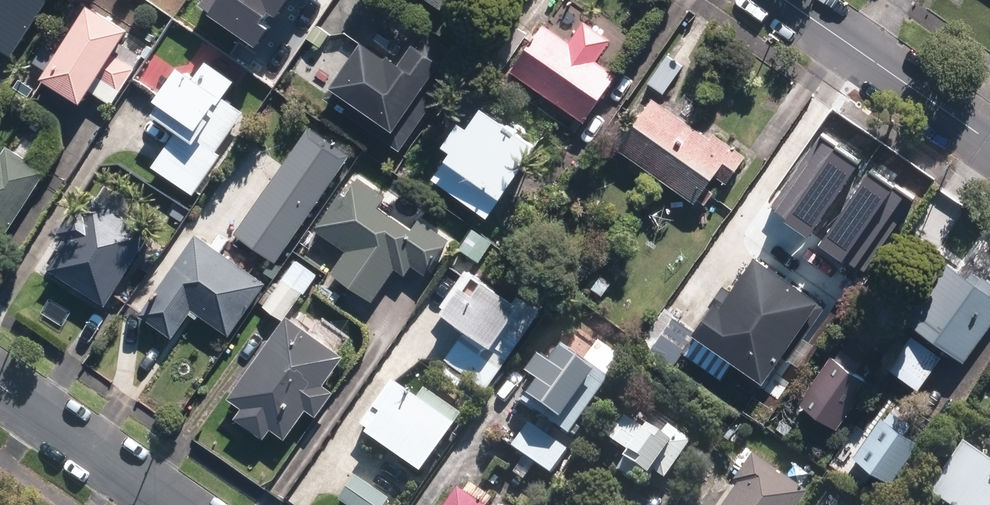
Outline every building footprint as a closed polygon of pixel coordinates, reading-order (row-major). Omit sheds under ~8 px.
[(8,57),(46,0),(0,0),(0,52),(8,57)] [(145,50),(125,37),(134,24),(96,0),(93,0),(47,72),(87,97),(103,73),(122,86),(145,50)] [(289,0),(204,0),(195,13),(252,53),(289,0)] [(452,0),(431,0),(445,10),(452,0)] [(485,53),(506,68),(530,33),(508,18),(485,53)] [(598,57),(611,38),(585,21),(572,40),(546,22),(513,71),(586,120),(619,72),(598,57)] [(367,40),(336,87),(403,131),(442,72),(453,79),(468,56),(427,29),(404,64),(367,40)] [(670,54),(650,82),(666,93),(686,65),(670,54)] [(239,74),(210,55),(198,70),(190,64),(158,108),(180,124),(156,158),(196,187),(224,147),(220,144),(248,105),(228,90),(239,74)] [(658,174),(693,124),(691,123),(656,97),(620,147),(658,174)] [(540,144),(487,106),(473,126),(464,120),(448,144),(456,150),(436,178),(490,216),(540,144)] [(693,124),(658,174),(697,202),(717,174),(728,183),(748,154),(716,131),(713,137),(693,124)] [(312,128),(239,233),(280,261),(352,155),(312,128)] [(764,213),(804,240),(857,164),(817,137),(764,213)] [(5,233),(50,164),(11,139),(6,146),(0,142),(0,229),(5,233)] [(867,170),(814,247),(861,279),(914,202),(867,170)] [(389,195),(362,177),(350,194),(344,190),(317,229),(348,250),(333,272),(376,301),(398,268),(408,275),(414,265),(428,274),(453,238),(422,218),(414,229),(381,207),(389,195)] [(154,227),(96,191),(89,203),(79,197),(61,226),(69,230),(61,242),(64,244),(52,263),(109,298),(154,227)] [(491,236),(472,223),(458,243),(477,256),(491,236)] [(232,329),(270,276),(199,227),(141,308),(175,331),(195,304),(232,329)] [(725,283),(694,329),(768,380),(824,298),(758,253),(734,289),(725,283)] [(298,258),(265,305),(286,319),(304,293),(307,295),(322,274),(298,258)] [(969,363),(989,334),(989,276),(988,275),(982,283),(952,262),(910,320),(969,363)] [(458,281),(440,307),(488,340),(515,300),(471,270),(462,283),(458,281)] [(614,282),(603,274),(594,287),(605,295),(614,282)] [(318,415),(336,389),(328,384),(348,356),(290,315),(232,397),(245,407),(239,417),(269,438),(275,428),(289,438),(310,409),(318,415)] [(946,356),(914,334),(890,368),(922,390),(946,356)] [(613,373),(566,340),(555,356),(545,349),(532,367),(542,374),(526,396),(573,430),(613,373)] [(865,363),(845,349),(839,358),(834,354),(801,401),(841,429),(873,382),(859,372),(865,363)] [(417,393),(391,375),(378,395),(360,421),(367,427),(365,429),(420,468),(454,420),(461,410),(423,383),(417,393)] [(670,473),(696,436),(674,420),(667,430),(653,421),(650,426),(626,408),(610,430),(634,447),(621,465),(643,481),(651,470),(656,473),(661,467),(670,473)] [(884,415),(856,456),(896,483),(924,443),(909,432),(915,423),(895,410),(889,418),(884,415)] [(516,442),(556,469),(573,444),(533,417),(516,442)] [(788,435),(795,426),(784,419),(778,428),(788,435)] [(934,496),(948,504),(989,504),(989,460),(969,446),(934,496)] [(811,486),(755,447),(736,475),(741,478),(722,504),(798,504),(811,486)] [(473,477),(467,487),(460,482),(444,504),(494,504),(489,502),(496,492),(473,477)] [(352,478),(336,501),(342,504),(385,504),(387,502),(352,478)]
